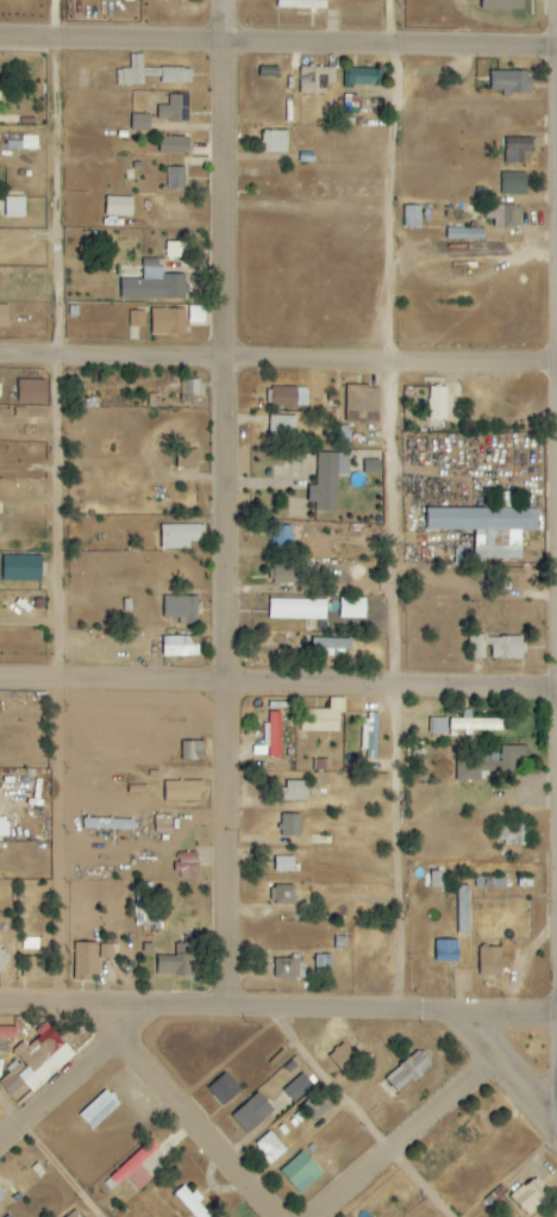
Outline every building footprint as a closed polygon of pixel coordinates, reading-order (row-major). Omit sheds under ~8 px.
[(278,8),(326,10),(327,0),(278,0),(278,8)] [(482,9),(523,9),(523,0),(482,0),(482,9)] [(116,85),(144,85),(144,77),(160,77),(160,84),(192,83),(192,68),(144,69),(143,54),(130,55),(130,70),(116,70),(116,85)] [(336,68),(300,66),(299,93),(326,94),(327,84),(335,84),(336,68)] [(378,69),(348,68),(347,85),(377,86),(378,69)] [(491,91),(504,91),(504,94),(532,94),(531,71),(491,72),(491,91)] [(189,122),(188,94),(169,95),(169,105),(157,106),(158,122),(189,122)] [(150,132),(151,115),(132,115),(131,131),(150,132)] [(287,153),(288,131),(263,130),(262,152),(287,153)] [(38,150),(38,137),(21,136),(21,144),(8,144),(8,149),(38,150)] [(186,137),(160,136),(159,154),(186,155),(186,137)] [(532,152),(533,138),(506,137),(505,164),(524,164),(524,152),(532,152)] [(183,168),(165,168),(165,189),(183,189),(183,168)] [(501,196),(526,196),(527,173),(502,172),(501,196)] [(25,197),(5,198),(6,218),(25,218),(25,197)] [(133,197),(105,197),(105,216),(132,217),(133,197)] [(422,205),(405,205),(405,228),(421,228),(422,205)] [(495,228),(522,228),(522,206),(487,206),(487,220),(495,220),(495,228)] [(484,240),(484,230),(449,229),(448,240),(484,240)] [(166,258),(185,258),(185,243),(166,242),(166,258)] [(121,300),(187,299),(186,274),(163,275),(163,264),(143,264),(143,279),(121,279),(121,300)] [(0,306),(0,327),(8,327),(8,306),(0,306)] [(205,307),(189,307),(189,323),(205,323),(205,307)] [(187,309),(152,309),(152,335),(188,334),(187,309)] [(145,311),(128,311),(128,327),(145,327),(145,311)] [(46,404),(46,381),(19,380),(18,403),(46,404)] [(181,395),(198,396),(199,384),(182,383),(181,395)] [(347,423),(379,423),(380,386),(347,386),(347,423)] [(447,387),(429,387),(428,421),(446,421),(447,387)] [(272,407),(308,408),(308,388),(272,388),(272,407)] [(297,417),(270,416),(269,444),(295,445),(297,417)] [(198,450),(177,449),(177,468),(197,469),(198,450)] [(350,454),(318,453),(317,486),(309,486),(308,502),(317,503),(317,511),(337,512),(338,476),(349,477),(350,454)] [(364,474),(380,474),(380,460),(364,460),(364,474)] [(427,530),(475,531),(475,559),(521,560),(521,531),(538,531),(538,510),(427,509),(427,530)] [(162,550),(190,549),(190,542),(200,542),(199,525),(161,526),(162,550)] [(42,556),(3,555),(3,581),(41,582),(42,556)] [(272,585),(303,584),(302,565),(272,565),(272,585)] [(197,625),(198,597),(164,596),(164,619),(180,619),(179,625),(197,625)] [(340,619),(366,619),(366,599),(340,598),(340,619)] [(326,620),(327,601),(269,600),(269,619),(326,620)] [(486,659),(486,635),(470,635),(469,659),(486,659)] [(195,657),(195,637),(163,637),(163,657),(195,657)] [(352,639),(312,638),(312,654),(352,655),(352,639)] [(523,638),(489,638),(490,660),(523,660),(523,638)] [(330,711),(302,710),(301,732),(340,733),(340,713),(344,713),(345,698),(330,698),(330,711)] [(281,713),(269,713),(268,758),(281,758),(281,713)] [(447,719),(432,719),(432,736),(447,736),(447,719)] [(508,720),(450,719),(450,730),(464,731),(464,732),(508,732),(508,720)] [(204,762),(204,742),(182,742),(182,762),(204,762)] [(456,781),(489,781),(489,772),(515,773),(515,760),(525,760),(525,746),(500,746),(500,753),(481,753),(481,760),(456,760),(456,781)] [(202,781),(165,782),(165,802),(203,802),(202,781)] [(308,782),(282,781),(282,801),(307,802),(308,782)] [(299,838),(301,815),(282,814),(280,837),(299,838)] [(172,835),(172,815),(155,815),(155,835),(172,835)] [(133,821),(85,819),(84,829),(132,831),(133,821)] [(496,844),(519,844),(520,824),(497,824),(496,844)] [(198,854),(177,853),(176,879),(197,880),(198,854)] [(296,858),(275,857),(275,873),(296,873),(296,858)] [(444,872),(431,872),(431,888),(444,888),(444,872)] [(157,928),(158,885),(136,884),(135,927),(157,928)] [(294,886),(274,886),(274,906),(295,905),(294,886)] [(468,886),(457,887),(458,935),(470,934),(468,886)] [(156,976),(193,977),(193,954),(201,954),(201,937),(185,937),(185,945),(175,944),(175,956),(157,955),(156,976)] [(38,950),(39,939),(23,939),(23,950),(38,950)] [(459,963),(459,941),(436,941),(436,963),(459,963)] [(97,982),(98,945),(74,944),(73,982),(97,982)] [(502,977),(502,948),(480,948),(479,976),(502,977)] [(332,955),(316,956),(316,975),(332,974),(332,955)] [(64,1042),(58,1047),(50,1037),(55,1033),(46,1022),(35,1032),(39,1036),(28,1046),(24,1041),(13,1051),(22,1062),(0,1081),(0,1084),(10,1096),(24,1084),(33,1093),(76,1055),(64,1042)] [(16,1027),(0,1027),(0,1039),(15,1039),(16,1027)] [(342,1071),(356,1057),(343,1043),(329,1058),(342,1071)] [(290,1056),(282,1049),(270,1063),(277,1070),(290,1056)] [(385,1078),(399,1093),(431,1064),(418,1049),(385,1078)] [(208,1088),(223,1106),(241,1091),(225,1073),(208,1088)] [(295,1103),(314,1085),(303,1073),(283,1090),(295,1103)] [(119,1104),(105,1090),(78,1116),(92,1130),(119,1104)] [(314,1121),(332,1106),(319,1091),(301,1107),(314,1121)] [(274,1110),(258,1092),(231,1117),(248,1135),(274,1110)] [(286,1151),(270,1131),(254,1145),(270,1164),(286,1151)] [(153,1179),(140,1165),(160,1148),(153,1139),(110,1177),(118,1186),(127,1179),(138,1191),(153,1179)] [(323,1173),(302,1151),(279,1172),(300,1195),(323,1173)] [(552,1195),(535,1177),(512,1198),(528,1216),(552,1195)] [(186,1184),(175,1194),(194,1216),(213,1216),(186,1184)]
